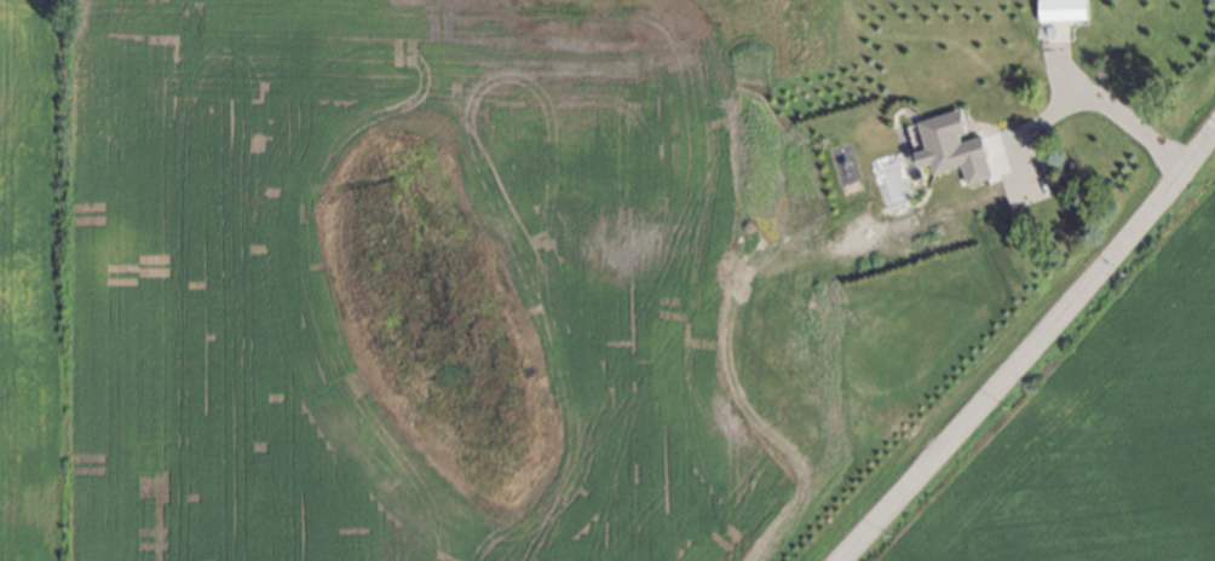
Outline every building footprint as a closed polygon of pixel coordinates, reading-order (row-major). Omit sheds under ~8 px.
[(1087,18),(1087,0),(1039,0),(1040,20),(1087,18)] [(994,177),(984,136),(968,140),(961,110),(920,120),(926,149),(916,152),(920,167),(932,164),(934,173),(964,166),(968,183),(994,177)]
